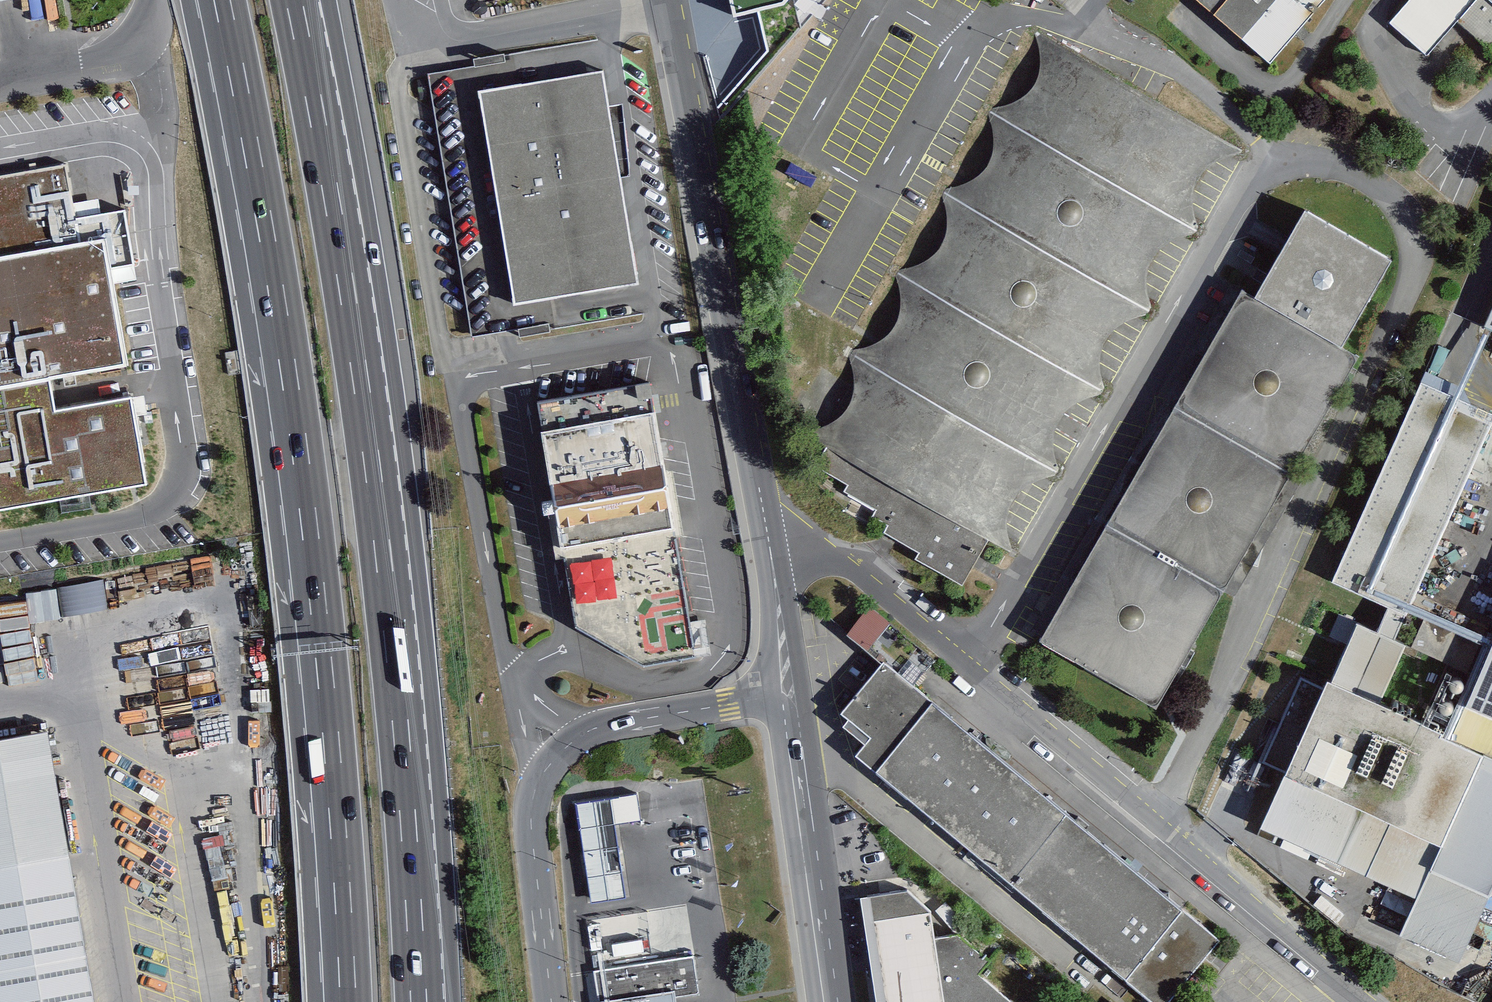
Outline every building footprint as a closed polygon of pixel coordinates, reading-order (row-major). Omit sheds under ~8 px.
[(736,23),(789,19),(804,0),(730,0),(736,23)] [(1267,55),(1314,0),(1203,0),(1267,55)] [(1389,23),(1427,57),(1457,23),(1491,54),(1491,0),(1409,0),(1389,23)] [(994,554),(1224,157),(1045,54),(815,451),(994,554)] [(601,70),(482,91),(519,304),(638,283),(601,70)] [(80,246),(106,241),(111,269),(133,265),(124,212),(75,221),(66,167),(0,178),(0,260),(80,246)] [(1305,211),(1254,298),(1342,348),(1392,261),(1305,211)] [(50,382),(128,369),(111,269),(106,241),(80,246),(0,260),(0,391),(50,382)] [(1491,329),(1491,288),(1477,322),(1491,329)] [(1254,298),(1241,291),(1039,642),(1156,709),(1358,358),(1342,348),(1254,298)] [(1438,727),(1378,698),(1404,641),(1391,633),(1410,599),(1487,412),(1418,379),(1332,574),(1390,599),(1381,628),(1355,620),(1331,675),(1319,673),(1273,776),(1427,852),(1478,752),(1491,758),(1491,607),(1438,727)] [(552,489),(665,470),(650,381),(537,400),(552,489)] [(0,391),(0,512),(146,487),(130,399),(55,412),(50,382),(0,391)] [(552,489),(577,629),(644,670),(697,660),(665,470),(552,489)] [(30,616),(108,612),(106,583),(28,587),(30,616)] [(846,630),(868,645),(890,621),(867,603),(846,630)] [(855,764),(1144,1001),(1167,1001),(1216,944),(883,669),(838,722),(869,748),(855,764)] [(0,745),(0,1001),(91,1001),(43,737),(0,745)] [(613,812),(611,800),(576,805),(578,817),(582,843),(588,891),(590,904),(625,898),(623,886),(617,838),(613,812)] [(871,1001),(1016,1001),(982,969),(982,949),(963,931),(939,934),(936,908),(911,887),(858,893),(871,1001)] [(595,973),(599,1001),(649,1001),(677,998),(699,994),(693,958),(595,973)]
